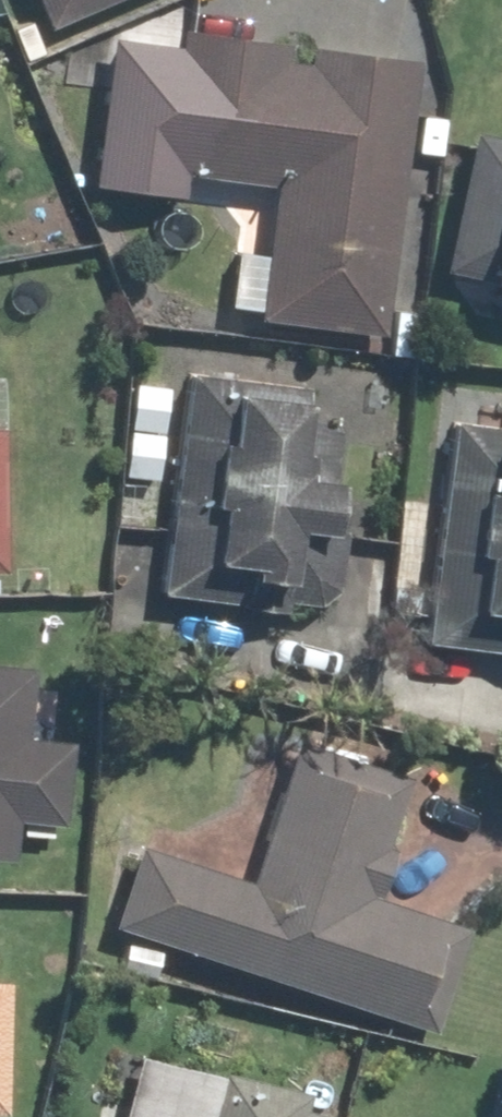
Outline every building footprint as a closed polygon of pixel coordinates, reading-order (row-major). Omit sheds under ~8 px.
[(40,30),(111,0),(27,0),(40,30)] [(407,62),(169,33),(151,177),(263,190),(246,326),(373,341),(407,62)] [(501,294),(501,142),(464,134),(433,279),(501,294)] [(174,372),(147,597),(315,618),(337,433),(297,429),(302,387),(174,372)] [(408,649),(501,661),(501,431),(436,423),(408,649)] [(3,871),(8,822),(53,826),(62,742),(16,737),(23,672),(0,669),(0,870),(3,871)] [(129,846),(100,931),(423,1037),(459,928),(366,898),(405,781),(288,742),(241,883),(129,846)] [(297,1113),(301,1097),(114,1050),(97,1116),(314,1116),(297,1113)]
